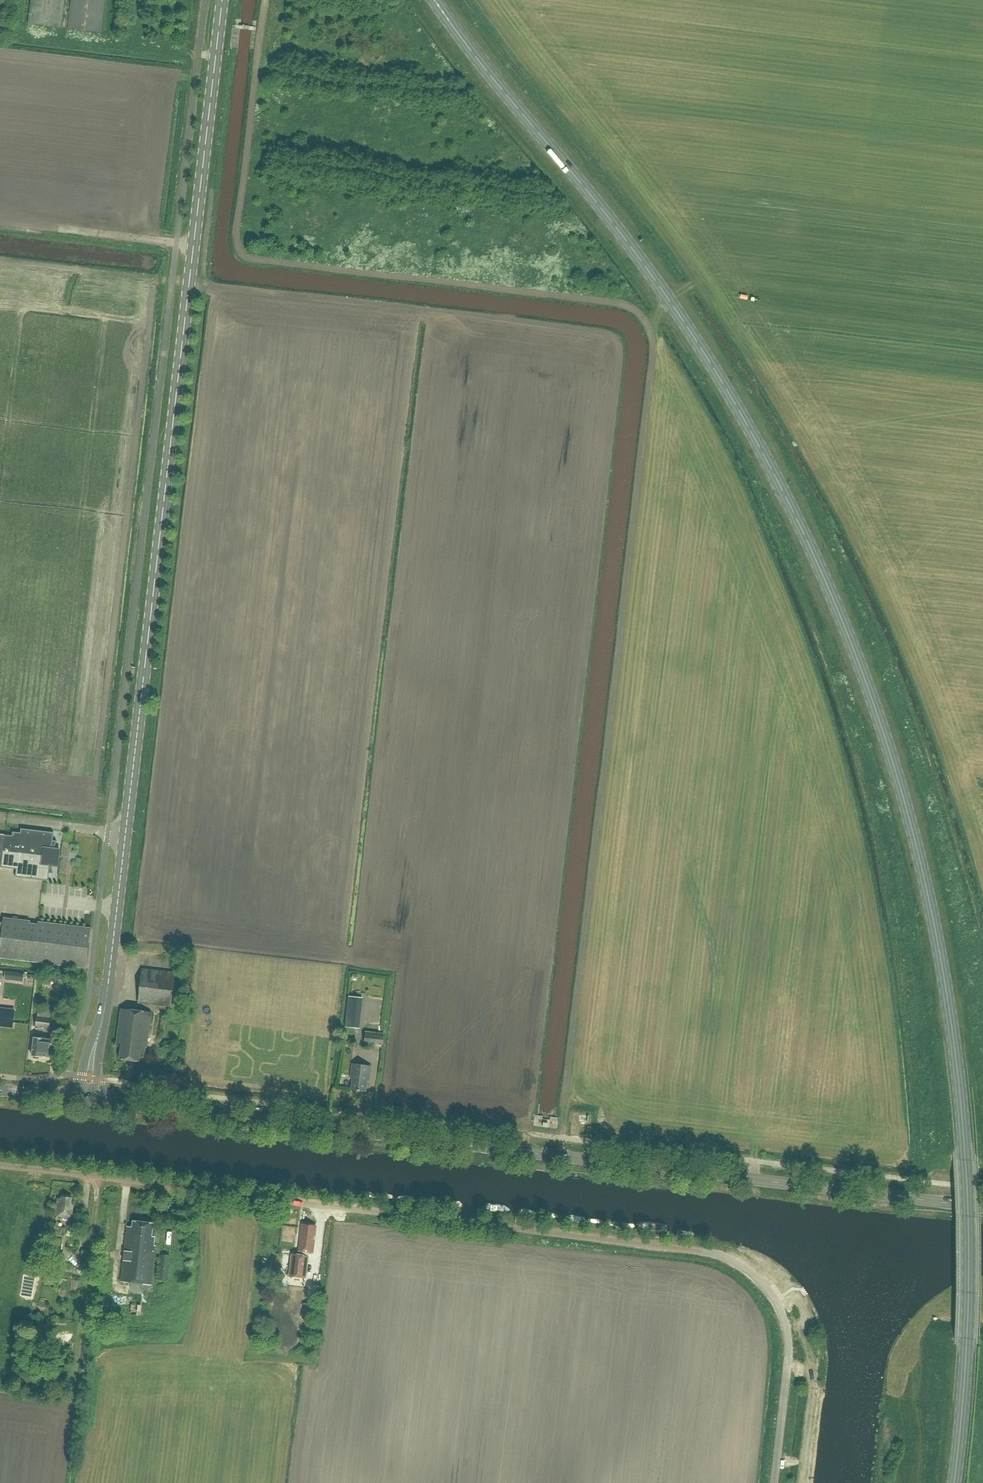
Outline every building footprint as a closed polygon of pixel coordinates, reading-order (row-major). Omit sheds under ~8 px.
[(29,24),(60,28),(64,0),(32,0),(29,24)] [(69,29),(101,33),(105,0),(72,0),(69,29)] [(12,837),(0,835),(0,868),(17,870),(16,878),(48,881),(49,874),(53,874),(52,863),(50,863),(52,852),(53,852),(57,841),(53,841),(54,833),(21,829),(21,833),(13,832),(12,837)] [(86,969),(91,929),(3,919),(0,946),(0,959),(86,969)] [(142,969),(138,1000),(171,1004),(175,973),(142,969)] [(23,982),(24,974),(13,973),(12,980),(23,982)] [(65,980),(55,979),(54,987),(64,988),(65,980)] [(350,997),(346,1026),(360,1028),(364,998),(350,997)] [(116,1044),(121,1045),(119,1060),(139,1063),(140,1055),(145,1056),(146,1048),(147,1048),(151,1013),(142,1012),(130,1010),(121,1009),(116,1044)] [(12,1027),(14,1012),(0,1010),(0,1026),(12,1027)] [(36,1017),(35,1027),(50,1029),(51,1019),(36,1017)] [(383,1034),(378,1034),(365,1032),(363,1044),(382,1046),(383,1034)] [(34,1038),(32,1057),(41,1058),(41,1057),(52,1058),(53,1041),(45,1040),(45,1037),(35,1036),(35,1038),(34,1038)] [(369,1078),(371,1067),(352,1064),(351,1076),(353,1076),(351,1090),(366,1092),(367,1078),(369,1078)] [(57,1198),(55,1217),(57,1217),(57,1218),(72,1219),(74,1204),(71,1203),(72,1198),(61,1197),(61,1199),(57,1198)] [(132,1227),(127,1227),(121,1282),(151,1286),(156,1246),(154,1246),(155,1237),(152,1237),(154,1223),(133,1221),(132,1227)] [(314,1228),(314,1226),(304,1225),(304,1226),(301,1226),(298,1255),(292,1254),(289,1276),(305,1278),(308,1253),(313,1253),(316,1228),(314,1228)] [(53,1241),(52,1248),(62,1250),(63,1242),(53,1241)] [(62,1263),(64,1251),(52,1249),(50,1261),(62,1263)] [(170,1256),(161,1255),(158,1280),(167,1281),(170,1256)] [(302,1319),(310,1320),(312,1304),(303,1303),(302,1319)]
